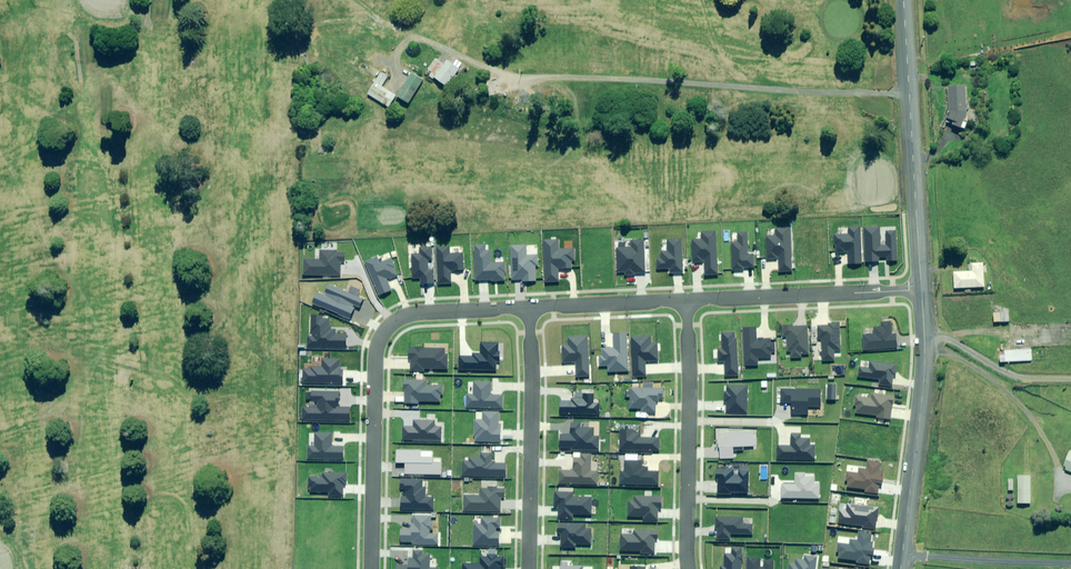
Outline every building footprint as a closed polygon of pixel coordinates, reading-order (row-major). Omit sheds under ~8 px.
[(376,35),(369,31),(366,35),(374,40),(376,35)] [(447,86),(460,69),(464,64),(458,60),(454,64),(449,60),(446,64),(437,58),(428,69),(433,72),(430,76),(435,79),(436,77),(447,86)] [(388,77),(382,73),(369,94),(390,107),(397,96),(382,87),(388,77)] [(423,79),(412,73),(399,97),(410,103),(423,79)] [(969,118),(966,87),(949,88),(950,107),(945,122),(965,129),(969,118)] [(849,234),(834,235),(835,253),(849,252),(849,264),(862,264),(861,227),(849,227),(849,234)] [(880,227),(865,228),(866,262),(879,262),(879,258),(886,258),(887,262),(897,261),(896,231),(886,231),(887,245),(881,245),(880,227)] [(780,271),(791,271),(790,229),(776,229),(776,235),(767,236),(767,259),(779,258),(780,271)] [(717,275),(716,231),(702,231),(702,239),(692,239),(693,262),(705,262),(706,275),(717,275)] [(731,242),(732,270),(743,270),(743,267),(753,267),(753,254),(747,254),(747,232),(739,232),(739,242),(731,242)] [(632,246),(616,247),(617,273),(625,272),(625,274),(634,274),(634,272),(644,272),(643,239),(632,240),(632,246)] [(670,272),(682,272),(681,239),(667,239),(667,251),(660,251),(660,258),(657,258),(657,269),(670,268),(670,272)] [(543,240),(544,281),(558,281),(558,269),(571,268),(571,261),(573,260),(573,248),(558,248),(558,240),(543,240)] [(485,244),(473,245),(475,280),(491,279),(491,281),(505,280),(504,263),(491,263),(490,251),(485,251),(485,244)] [(449,246),(437,247),(439,284),(451,284),(450,271),(463,270),(462,253),(449,254),(449,246)] [(526,246),(510,246),(511,279),(522,279),(522,281),(535,281),(535,266),(537,266),(537,254),(526,254),(526,246)] [(420,253),(412,254),(413,278),(421,277),(421,284),(433,283),(433,270),(428,270),(427,260),(432,259),(431,247),(420,247),(420,253)] [(305,259),(304,275),(339,275),(339,264),(344,264),(344,251),(320,250),(320,259),(305,259)] [(377,257),(365,262),(379,296),(391,291),(386,280),(396,276),(393,267),(394,266),(390,258),(379,263),(377,257)] [(985,287),(984,263),(973,264),(973,271),(954,272),(955,288),(985,287)] [(318,293),(313,303),(350,319),(356,306),(359,308),(363,299),(356,296),(359,290),(351,287),(349,293),(330,285),(325,296),(318,293)] [(1009,322),(1009,311),(1001,311),(1001,313),(994,313),(994,322),(1009,322)] [(309,336),(309,347),(346,347),(346,334),(335,334),(335,329),(329,329),(329,319),(322,319),(322,316),(312,315),(312,336),(309,336)] [(828,325),(817,326),(818,339),(822,339),(823,360),(833,360),(833,351),(840,350),(838,323),(828,323),(828,325)] [(862,336),(864,351),(897,348),(896,335),(892,335),(890,323),(883,324),(883,327),(873,328),(874,335),(862,336)] [(807,325),(783,327),(784,336),(787,336),(788,351),(791,351),(791,358),(801,358),(801,354),(808,354),(807,325)] [(755,327),(743,327),(745,366),(758,365),(758,358),(771,358),(770,353),(774,352),(774,345),(771,345),(770,339),(756,340),(755,327)] [(734,331),(722,332),(723,349),(719,349),(720,361),(724,361),(725,376),(738,375),(736,339),(734,339),(734,331)] [(628,371),(626,333),(613,333),(613,347),(602,348),(602,356),(600,356),(600,366),(608,366),(609,372),(628,371)] [(589,376),(587,336),(569,337),(569,345),(563,346),(563,362),(577,362),(577,376),(589,376)] [(651,336),(632,337),(634,376),(646,375),(645,361),(658,361),(657,344),(651,344),(651,336)] [(459,357),(459,370),(496,370),(496,361),(499,361),(499,351),(498,351),(498,342),(481,342),(481,354),(474,354),(474,357),(459,357)] [(444,348),(409,347),(409,358),(411,358),(411,371),(424,371),(424,368),(447,368),(447,354),(443,354),(444,348)] [(1032,361),(1031,349),(1005,351),(1005,355),(1001,356),(1001,362),(1032,361)] [(303,370),(303,383),(342,383),(342,370),(338,370),(338,360),(323,360),(323,367),(311,367),(311,370),(303,370)] [(896,365),(870,362),(870,368),(861,367),(859,377),(880,380),(879,385),(892,387),(893,374),(895,375),(896,365)] [(426,380),(405,380),(404,403),(418,403),(418,402),(439,402),(439,394),(442,394),(442,386),(426,386),(426,380)] [(467,395),(466,407),(502,408),(502,395),(490,395),(490,382),(474,382),(474,395),(467,395)] [(836,384),(827,384),(827,400),(836,400),(836,384)] [(747,414),(747,385),(728,385),(727,392),(725,392),(725,404),(727,404),(727,414),(747,414)] [(662,388),(630,388),(630,409),(641,409),(641,413),(655,413),(655,402),(658,402),(658,399),(662,399),(662,388)] [(820,389),(782,389),(781,402),(792,402),(792,414),(808,415),(808,407),(820,407),(820,389)] [(338,391),(311,390),(311,400),(317,400),(317,407),(303,407),(302,421),(350,421),(350,408),(338,407),(338,391)] [(560,400),(560,414),(599,415),(599,403),(593,403),(594,394),(583,394),(583,399),(572,399),(572,401),(560,400)] [(857,406),(856,413),(878,415),(877,417),(890,419),(893,396),(873,394),(872,398),(856,396),(855,405),(857,406)] [(475,420),(475,442),(500,442),(500,425),(497,425),(497,412),(483,412),(483,420),(475,420)] [(403,426),(403,440),(441,440),(441,427),(434,427),(434,420),(414,420),(414,427),(403,426)] [(560,435),(560,447),(572,447),(572,449),(598,449),(598,436),(593,436),(594,428),(580,428),(580,423),(571,423),(571,436),(560,435)] [(728,429),(716,429),(716,446),(719,446),(719,458),(733,458),(733,447),(753,447),(754,432),(728,431),(728,429)] [(633,430),(620,430),(620,450),(658,450),(659,438),(640,438),(641,434),(633,434),(633,430)] [(314,445),(309,445),(309,459),(343,460),(343,446),(332,446),(332,433),(314,433),(314,445)] [(777,445),(777,459),(815,460),(815,445),(809,445),(810,439),(800,439),(800,434),(792,434),(792,445),(777,445)] [(432,450),(396,450),(396,462),(405,462),(405,473),(441,474),(441,461),(432,461),(432,450)] [(462,461),(462,476),(505,476),(505,463),(492,463),(492,453),(481,453),(481,458),(469,458),(469,461),(462,461)] [(560,470),(559,484),(597,484),(597,471),(590,471),(591,454),(581,454),(581,458),(574,458),(573,470),(560,470)] [(620,472),(620,484),(658,485),(658,472),(647,471),(647,467),(641,467),(641,461),(625,461),(625,472),(620,472)] [(848,480),(848,487),(865,488),(864,492),(878,494),(879,483),(881,484),(883,463),(867,461),(867,469),(859,468),(858,474),(847,473),(846,480),(848,480)] [(718,478),(718,494),(731,494),(731,491),(748,491),(748,470),(739,470),(739,475),(733,475),(733,470),(717,469),(716,478),(718,478)] [(323,476),(308,476),(308,492),(328,492),(328,496),(342,496),(343,485),(346,485),(346,473),(323,472),(323,476)] [(781,483),(781,497),(819,498),(819,484),(814,484),(814,477),(805,476),(805,474),(795,474),(795,483),(781,483)] [(1031,476),(1018,476),(1018,503),(1031,503),(1031,476)] [(422,479),(401,479),(401,489),(406,489),(406,497),(400,497),(400,510),(433,510),(433,498),(425,497),(425,487),(422,487),(422,479)] [(464,495),(464,511),(499,511),(499,497),(504,497),(504,489),(497,489),(497,487),(488,487),(488,489),(480,489),(480,496),(464,495)] [(573,492),(555,492),(555,503),(558,503),(558,519),(573,519),(573,515),(591,515),(591,497),(573,497),(573,492)] [(628,501),(628,516),(643,516),(642,520),(657,521),(658,507),(661,508),(662,496),(635,496),(635,502),(628,501)] [(841,503),(839,523),(863,526),(863,528),(876,529),(878,507),(841,503)] [(401,529),(401,542),(412,542),(412,544),(437,545),(437,533),(430,533),(430,516),(413,516),(413,529),(401,529)] [(742,518),(716,517),(716,527),(718,527),(718,539),(730,539),(730,534),(752,535),(752,524),(742,524),(742,518)] [(474,524),(474,545),(499,546),(499,532),(496,532),(496,527),(499,527),(499,518),(482,518),(481,524),(474,524)] [(576,524),(558,524),(558,532),(562,532),(561,547),(576,548),(576,544),(591,545),(591,529),(576,528),(576,524)] [(634,535),(621,534),(621,551),(640,551),(640,553),(654,554),(654,542),(657,542),(657,531),(634,530),(634,535)] [(840,553),(839,559),(857,561),(857,563),(870,564),(873,542),(870,542),(871,532),(859,531),(858,540),(851,539),(850,545),(838,544),(837,552),(840,553)] [(741,548),(732,547),(732,554),(725,554),(724,567),(719,566),(719,568),(741,568),(741,548)] [(396,568),(438,568),(429,568),(430,555),(422,555),(422,551),(413,550),(413,558),(409,558),(409,566),(396,565),(396,568)] [(463,568),(499,568),(499,566),(503,566),(504,557),(497,557),(497,555),(488,555),(488,557),(480,557),(480,563),(463,563),(463,568)] [(817,558),(805,556),(804,560),(796,559),(795,565),(789,564),(789,568),(815,568),(817,558)] [(748,568),(773,568),(773,561),(765,560),(765,567),(759,567),(759,558),(748,558),(748,568)]
